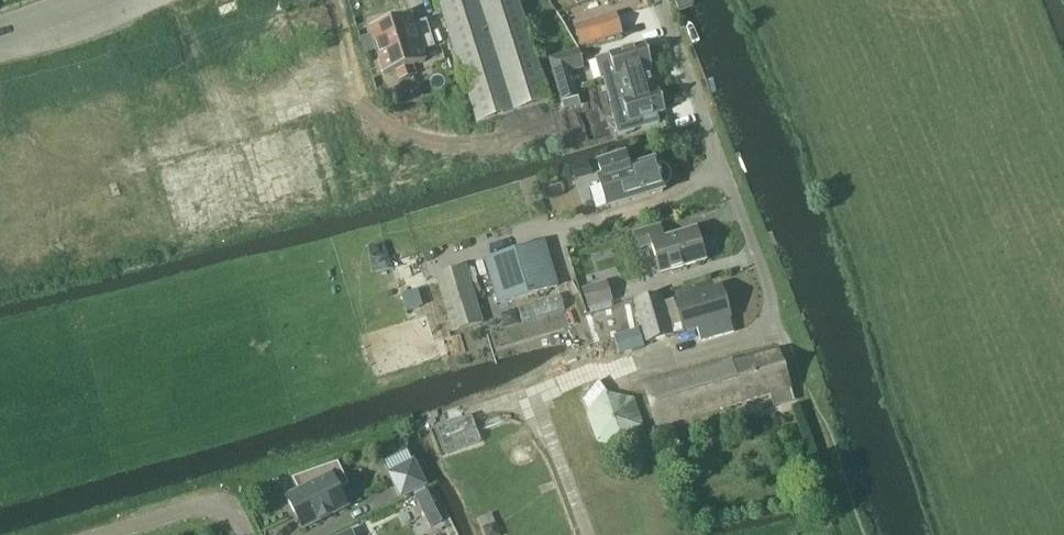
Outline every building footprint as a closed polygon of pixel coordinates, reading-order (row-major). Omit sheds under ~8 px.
[(551,102),(520,0),(459,0),(442,5),(478,124),(551,102)] [(693,0),(675,0),(678,10),(695,3),(693,0)] [(616,14),(574,26),(580,47),(622,34),(616,14)] [(426,61),(423,51),(436,47),(428,20),(415,24),(412,15),(370,28),(384,74),(397,70),(400,80),(418,74),(415,64),(426,61)] [(646,45),(605,56),(612,78),(620,76),(627,101),(610,106),(619,135),(660,123),(657,115),(666,112),(659,91),(654,92),(647,67),(652,66),(646,45)] [(580,51),(550,59),(560,93),(562,102),(579,97),(572,71),(585,68),(580,51)] [(598,178),(607,209),(629,202),(664,191),(663,187),(668,185),(670,179),(670,174),(667,169),(662,166),(657,167),(655,163),(630,171),(626,158),(598,166),(602,176),(598,178)] [(589,161),(572,166),(576,181),(593,176),(589,161)] [(662,273),(706,260),(697,229),(665,239),(661,226),(635,233),(640,249),(654,245),(662,273)] [(525,247),(485,262),(501,304),(556,285),(552,271),(536,277),(525,247)] [(453,332),(484,323),(467,265),(436,274),(453,332)] [(606,282),(582,290),(587,308),(612,301),(606,282)] [(665,303),(674,334),(674,335),(685,332),(732,319),(722,286),(676,299),(665,303)] [(410,292),(402,295),(407,311),(423,306),(418,289),(410,292)] [(636,304),(647,342),(674,334),(665,303),(663,296),(636,304)] [(621,355),(645,348),(640,331),(616,337),(621,355)] [(646,388),(657,428),(771,395),(774,406),(795,400),(781,350),(646,388)] [(645,426),(635,397),(609,393),(599,381),(582,400),(589,411),(588,414),(599,440),(626,446),(645,426)] [(414,462),(389,474),(401,498),(426,486),(414,462)] [(293,479),(299,492),(288,498),(303,529),(348,507),(339,491),(349,486),(338,464),(293,479)] [(428,489),(415,495),(423,512),(427,510),(432,507),(435,506),(428,489)]
